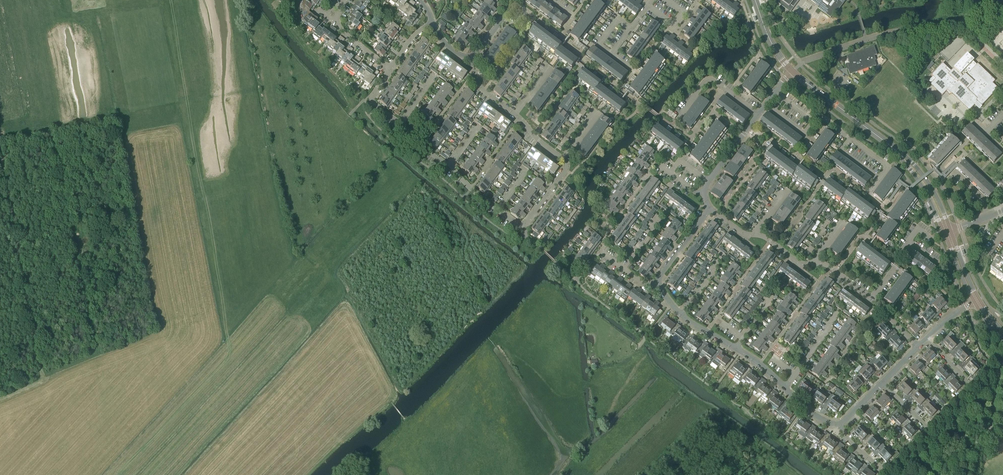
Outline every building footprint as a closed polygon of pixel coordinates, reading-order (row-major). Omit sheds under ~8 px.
[(315,8),(303,0),(301,4),(300,7),(303,9),(302,10),(302,13),(310,12),(309,11),(311,10),(313,11),(315,8)] [(315,0),(303,0),(315,8),(317,5),(319,7),(321,4),(315,0)] [(367,10),(369,6),(369,5),(370,3),(366,0),(359,0),(356,0),(355,1),(367,10)] [(413,2),(411,0),(407,5),(406,4),(408,2),(404,7),(401,5),(399,7),(398,10),(399,11),(403,14),(404,14),(413,2)] [(496,12),(497,10),(493,7),(495,4),(490,0),(488,0),(485,4),(496,12)] [(541,0),(534,0),(533,2),(531,5),(535,8),(541,0)] [(546,2),(543,0),(541,0),(535,8),(539,12),(542,8),(542,9),(544,6),(546,2)] [(579,42),(605,7),(601,3),(602,1),(600,0),(596,0),(597,1),(571,36),(576,40),(578,41),(579,42)] [(633,1),(631,0),(627,0),(623,5),(628,8),(633,1)] [(640,1),(638,0),(635,3),(633,1),(628,8),(632,12),(640,1)] [(730,4),(728,2),(729,0),(726,0),(721,8),(725,11),(730,4)] [(816,4),(816,5),(817,5),(819,6),(819,7),(818,8),(821,10),(831,18),(830,18),(831,18),(835,12),(837,13),(837,12),(838,10),(839,9),(846,0),(847,0),(811,0),(816,4)] [(363,15),(367,10),(355,1),(353,4),(355,5),(352,10),(363,18),(360,16),(362,14),(363,15)] [(640,1),(632,12),(637,15),(642,8),(639,6),(642,2),(640,1)] [(412,16),(416,11),(412,8),(416,3),(413,2),(404,14),(405,15),(407,17),(406,19),(406,20),(410,15),(412,16)] [(544,15),(551,6),(546,2),(544,6),(542,9),(542,8),(539,12),(544,15)] [(729,14),(737,3),(735,2),(733,6),(730,4),(725,11),(729,14)] [(737,3),(729,14),(734,17),(739,10),(736,8),(739,5),(737,3)] [(494,14),(496,12),(485,4),(482,8),(489,13),(491,11),(494,14)] [(552,12),(555,9),(551,6),(544,15),(548,18),(550,15),(552,12)] [(487,16),(489,13),(482,8),(479,12),(489,20),(490,18),(487,16)] [(552,21),(559,12),(555,9),(552,12),(550,15),(548,18),(552,21)] [(697,11),(708,19),(711,14),(704,9),(702,12),(699,9),(697,11)] [(352,14),(349,17),(360,25),(361,25),(359,24),(361,22),(360,22),(363,18),(352,10),(350,13),(352,14)] [(410,27),(422,12),(419,10),(415,15),(414,14),(416,12),(416,11),(412,16),(410,15),(406,20),(411,24),(410,26),(410,27)] [(698,18),(705,23),(708,19),(697,11),(696,13),(699,16),(698,18)] [(307,26),(315,15),(313,13),(312,15),(310,14),(310,12),(302,13),(303,17),(304,18),(302,21),(304,23),(303,24),(307,26)] [(488,22),(489,20),(479,12),(475,17),(482,22),(484,20),(488,22)] [(561,19),(564,15),(559,12),(552,21),(557,25),(559,22),(561,19)] [(315,15),(307,26),(312,30),(313,29),(315,31),(321,22),(317,19),(318,17),(315,15)] [(559,22),(557,25),(561,28),(568,19),(564,15),(561,19),(559,22)] [(357,30),(360,25),(349,17),(347,20),(349,21),(346,26),(354,32),(356,30),(357,30)] [(480,25),(482,22),(475,17),(472,21),(483,29),(484,27),(480,25)] [(691,20),(701,27),(705,23),(698,18),(696,21),(692,18),(691,20)] [(470,19),(467,24),(476,31),(478,28),(481,31),(483,29),(472,21),(470,19)] [(691,27),(698,32),(701,27),(691,20),(689,22),(693,24),(691,27)] [(650,23),(649,24),(657,31),(661,26),(654,21),(651,24),(650,23)] [(320,34),(324,29),(324,28),(322,31),(321,30),(325,25),(322,23),(313,36),(318,40),(319,41),(323,36),(320,34)] [(572,69),(578,61),(561,48),(562,46),(536,26),(537,25),(535,23),(529,32),(531,33),(529,36),(572,69)] [(386,30),(397,38),(399,36),(397,34),(401,30),(393,24),(391,26),(390,25),(386,30)] [(476,31),(467,24),(463,28),(474,36),(475,34),(472,32),(473,29),(476,31)] [(649,26),(647,30),(654,35),(657,31),(649,24),(648,25),(649,26)] [(325,41),(334,28),(332,27),(328,32),(324,29),(320,34),(323,36),(319,41),(320,41),(321,39),(324,41),(325,41)] [(474,36),(463,28),(461,27),(458,31),(460,33),(467,38),(469,36),(472,38),(474,36)] [(684,28),(695,36),(698,32),(691,27),(689,29),(686,27),(684,28)] [(324,43),(324,44),(326,46),(327,46),(330,41),(333,43),(337,38),(333,35),(337,30),(334,28),(325,41),(325,42),(324,43)] [(505,32),(514,39),(517,35),(508,28),(505,32)] [(691,41),(695,36),(684,28),(683,30),(686,33),(685,36),(691,41)] [(395,41),(397,38),(386,30),(384,33),(382,32),(380,34),(380,35),(383,37),(391,43),(394,40),(395,41)] [(643,32),(642,33),(651,39),(654,35),(647,30),(645,33),(643,32)] [(467,38),(460,33),(458,31),(455,35),(455,36),(467,45),(469,43),(465,40),(467,38)] [(511,44),(514,39),(505,32),(502,37),(511,44)] [(643,35),(640,38),(648,43),(651,39),(642,33),(642,34),(643,35)] [(666,46),(674,36),(672,34),(669,38),(667,36),(661,43),(666,46)] [(377,42),(383,46),(389,50),(391,47),(389,46),(391,43),(383,37),(380,35),(379,37),(380,38),(377,42)] [(333,51),(343,38),(340,36),(337,41),(335,41),(337,38),(333,43),(330,41),(327,46),(328,47),(332,50),(333,51)] [(454,40),(454,41),(460,47),(462,44),(466,47),(467,45),(455,36),(452,39),(454,40)] [(670,50),(676,43),(673,41),(676,37),(674,36),(666,46),(670,50)] [(508,48),(511,44),(502,37),(498,41),(508,48)] [(341,53),(345,48),(341,45),(345,40),(343,38),(333,51),(334,51),(337,53),(335,56),(339,51),(341,53)] [(637,40),(636,41),(644,48),(648,43),(640,38),(638,41),(637,40)] [(420,44),(429,51),(429,49),(428,49),(431,45),(423,39),(420,44)] [(504,52),(508,48),(498,41),(495,45),(504,52)] [(636,43),(634,47),(641,52),(644,48),(636,41),(635,42),(636,43)] [(675,53),(682,42),(681,41),(678,44),(676,43),(670,50),(675,53)] [(385,54),(389,50),(383,46),(377,42),(380,44),(379,46),(378,45),(374,50),(385,59),(387,56),(385,54)] [(679,56),(684,49),(682,47),(684,44),(682,42),(675,53),(679,56)] [(428,52),(429,51),(420,44),(416,48),(424,54),(427,51),(428,52)] [(501,56),(504,52),(495,45),(492,49),(501,56)] [(341,61),(351,48),(348,46),(345,51),(344,50),(345,48),(341,53),(339,51),(335,56),(336,57),(341,60),(341,61)] [(530,58),(531,57),(529,56),(532,52),(524,47),(521,51),(530,58)] [(591,60),(598,50),(593,47),(586,56),(591,60)] [(630,49),(629,50),(638,56),(641,52),(634,47),(631,50),(630,49)] [(683,59),(691,49),(689,47),(686,51),(684,49),(679,56),(683,59)] [(850,75),(859,72),(877,66),(875,61),(876,60),(875,56),(877,55),(875,47),(847,56),(850,64),(848,65),(849,69),(848,70),(850,75)] [(350,63),(354,58),(350,55),(353,50),(351,48),(341,61),(342,61),(345,63),(343,65),(343,66),(347,61),(350,63)] [(422,57),(424,54),(416,48),(413,52),(422,59),(423,58),(422,57)] [(498,61),(501,56),(492,49),(489,54),(498,61)] [(691,49),(683,59),(688,63),(693,56),(690,54),(693,50),(691,49)] [(595,63),(602,54),(598,50),(591,60),(595,63)] [(627,88),(626,89),(627,90),(628,91),(627,92),(629,93),(633,96),(635,93),(637,95),(639,97),(640,97),(644,93),(647,89),(650,84),(653,81),(653,80),(657,76),(657,75),(660,71),(662,68),(663,67),(667,62),(663,60),(662,59),(661,58),(662,57),(663,56),(662,56),(659,54),(660,52),(658,50),(657,52),(655,54),(656,55),(657,55),(653,59),(653,60),(651,63),(650,64),(647,68),(644,73),(641,77),(640,77),(637,81),(634,86),(631,90),(630,89),(629,88),(627,87),(627,88)] [(627,56),(634,61),(638,56),(629,50),(628,51),(630,52),(627,56)] [(529,59),(530,58),(521,51),(518,55),(526,61),(528,58),(529,59)] [(421,60),(422,59),(413,52),(410,57),(418,63),(420,59),(421,60)] [(439,66),(446,56),(442,53),(436,61),(439,64),(438,65),(439,66)] [(495,65),(498,61),(489,54),(485,58),(495,65)] [(600,66),(606,57),(602,54),(595,63),(600,66)] [(933,77),(929,81),(931,84),(930,85),(942,96),(946,92),(950,95),(951,94),(952,94),(970,111),(975,105),(977,102),(980,105),(982,106),(999,89),(993,84),(996,81),(978,64),(977,65),(974,62),(973,62),(974,61),(968,54),(962,60),(963,61),(960,63),(951,71),(950,73),(946,69),(947,67),(943,63),(932,75),(933,77)] [(523,65),(526,61),(518,55),(514,60),(523,66),(524,65),(523,65)] [(350,70),(359,58),(357,56),(353,61),(352,60),(354,58),(350,63),(347,61),(343,66),(345,67),(349,70),(350,70)] [(446,56),(439,66),(444,69),(444,68),(450,60),(447,57),(446,56)] [(415,66),(418,63),(410,57),(407,61),(416,68),(416,67),(415,66)] [(604,69),(611,60),(606,57),(600,66),(604,69)] [(357,68),(361,63),(359,65),(358,65),(361,60),(359,58),(350,70),(350,71),(355,74),(356,75),(360,70),(357,68)] [(482,63),(491,70),(495,65),(485,58),(482,63)] [(447,71),(448,72),(455,63),(450,60),(444,68),(444,69),(447,71)] [(513,66),(521,72),(519,70),(522,67),(523,67),(523,66),(514,60),(511,64),(513,66)] [(608,73),(615,63),(611,60),(604,69),(608,73)] [(361,76),(371,63),(368,61),(365,66),(361,63),(357,68),(360,70),(356,75),(358,73),(361,75),(361,76)] [(415,69),(416,68),(407,61),(403,65),(411,71),(414,68),(415,69)] [(370,78),(373,73),(369,70),(373,65),(371,63),(361,76),(362,76),(365,78),(363,80),(363,81),(367,76),(370,78)] [(453,74),(459,66),(455,63),(448,72),(449,73),(450,72),(453,74)] [(613,76),(619,67),(615,63),(608,73),(613,76)] [(770,69),(762,63),(742,89),(741,88),(739,90),(747,95),(748,93),(750,95),(770,69)] [(409,75),(411,71),(403,65),(400,70),(409,76),(410,75),(409,75)] [(457,79),(463,69),(459,66),(453,74),(456,77),(455,78),(457,79)] [(510,70),(519,77),(520,76),(519,75),(521,72),(513,66),(510,70)] [(617,79),(624,70),(619,67),(613,76),(617,79)] [(620,113),(626,105),(600,86),(601,84),(583,70),(584,69),(583,68),(579,74),(581,75),(576,81),(611,107),(620,113)] [(462,81),(468,73),(463,69),(457,79),(458,79),(458,78),(462,81)] [(409,78),(409,76),(400,70),(397,74),(407,82),(407,81),(405,80),(407,77),(409,78)] [(518,78),(519,77),(510,70),(507,75),(515,80),(517,77),(518,78)] [(565,77),(556,70),(553,75),(556,77),(559,79),(562,82),(565,77)] [(624,70),(617,79),(621,83),(628,73),(624,70)] [(367,76),(363,81),(364,81),(364,82),(369,85),(367,87),(370,90),(373,86),(377,81),(374,79),(375,79),(379,73),(377,71),(373,76),(372,76),(372,75),(373,73),(370,78),(367,76)] [(405,85),(407,82),(397,74),(399,76),(396,80),(405,87),(406,86),(405,85)] [(512,84),(515,80),(507,75),(504,79),(513,86),(513,85),(512,84)] [(556,77),(553,75),(549,79),(559,86),(562,82),(559,79),(556,77)] [(512,87),(513,86),(504,79),(500,83),(508,89),(511,86),(512,87)] [(556,90),(558,87),(559,86),(549,79),(546,84),(549,86),(552,88),(556,90)] [(404,88),(405,87),(396,80),(393,84),(401,90),(403,87),(404,88)] [(506,92),(508,89),(500,83),(497,88),(506,94),(507,93),(506,92)] [(398,94),(401,90),(393,84),(389,89),(398,96),(399,94),(398,94)] [(442,88),(453,96),(454,94),(451,92),(453,89),(445,84),(442,88)] [(552,95),(556,90),(552,88),(549,86),(546,84),(543,88),(552,95)] [(451,98),(453,96),(442,88),(439,93),(446,98),(448,96),(451,98)] [(505,95),(506,94),(497,88),(494,92),(502,98),(504,94),(505,95)] [(549,99),(552,95),(543,88),(540,92),(543,95),(546,97),(549,99)] [(398,97),(398,96),(389,89),(386,93),(394,99),(397,96),(398,97)] [(463,94),(472,101),(473,100),(472,99),(474,96),(466,90),(463,94)] [(569,96),(578,103),(579,101),(578,101),(580,97),(572,91),(569,96)] [(543,95),(540,92),(536,97),(546,103),(549,99),(546,97),(543,95)] [(392,102),(394,99),(386,93),(383,97),(392,104),(393,103),(392,102)] [(444,100),(446,98),(439,93),(436,97),(446,105),(448,103),(444,100)] [(472,102),(472,101),(463,94),(460,99),(468,105),(470,101),(472,102)] [(577,104),(578,103),(569,96),(566,100),(574,106),(576,103),(577,104)] [(721,109),(728,100),(724,96),(717,106),(721,109)] [(391,105),(392,104),(383,97),(379,102),(387,108),(390,104),(391,105)] [(445,107),(446,105),(436,97),(432,101),(440,107),(441,104),(445,107)] [(543,108),(545,105),(546,103),(536,97),(533,101),(537,103),(536,104),(538,105),(539,106),(539,105),(543,108)] [(697,101),(706,108),(710,104),(701,97),(697,101)] [(465,108),(468,105),(460,99),(457,103),(466,110),(467,109),(465,108)] [(571,109),(574,106),(566,100),(562,105),(571,111),(572,110),(571,109)] [(725,112),(732,103),(728,100),(721,109),(725,112)] [(438,109),(440,107),(432,101),(429,106),(440,114),(441,112),(438,109)] [(539,112),(543,108),(539,105),(539,106),(538,105),(536,104),(537,103),(533,101),(530,105),(539,112)] [(694,106),(703,113),(706,108),(697,101),(694,106)] [(465,111),(466,110),(457,103),(453,107),(461,113),(464,110),(465,111)] [(484,105),(479,111),(482,113),(481,115),(483,116),(489,107),(487,105),(486,104),(485,103),(484,105)] [(730,116),(737,106),(732,103),(725,112),(730,116)] [(571,112),(571,111),(562,105),(559,109),(569,116),(567,115),(569,111),(571,112)] [(438,116),(440,114),(429,106),(426,110),(433,115),(435,113),(438,116)] [(691,110),(700,117),(703,113),(694,106),(691,110)] [(734,119),(741,109),(737,106),(730,116),(734,119)] [(459,116),(461,113),(453,107),(450,111),(459,118),(460,117),(459,116)] [(489,107),(483,116),(483,117),(484,115),(486,116),(488,118),(494,110),(492,109),(489,107)] [(567,120),(569,116),(559,109),(561,111),(558,115),(567,122),(568,121),(567,120)] [(738,122),(745,113),(741,109),(734,119),(738,122)] [(431,118),(433,115),(426,110),(423,114),(433,122),(435,120),(431,118)] [(494,110),(488,118),(490,120),(491,120),(490,121),(491,122),(498,113),(494,110)] [(687,114),(697,121),(700,117),(691,110),(687,114)] [(459,119),(459,118),(450,111),(447,116),(457,123),(455,122),(457,119),(459,119)] [(498,113),(491,122),(492,123),(493,122),(494,123),(496,124),(502,116),(498,113)] [(745,113),(738,122),(743,125),(750,116),(745,113)] [(765,125),(772,116),(767,113),(760,122),(765,125)] [(432,124),(433,122),(423,114),(419,119),(426,124),(428,122),(432,124)] [(684,119),(694,126),(697,121),(687,114),(684,119)] [(566,123),(567,122),(558,115),(555,119),(563,125),(565,122),(566,123)] [(454,127),(457,123),(447,116),(449,118),(446,122),(455,129),(456,128),(454,127)] [(502,116),(496,124),(499,126),(499,127),(499,128),(500,129),(507,120),(504,118),(502,116)] [(609,128),(612,123),(603,116),(600,121),(609,128)] [(769,129),(776,119),(772,116),(765,125),(769,129)] [(560,128),(563,125),(555,119),(552,124),(561,130),(561,129),(560,128)] [(690,130),(694,126),(684,119),(681,123),(690,130)] [(774,132),(780,123),(776,119),(769,129),(774,132)] [(511,123),(507,120),(500,129),(501,129),(502,128),(505,131),(503,134),(505,135),(510,128),(508,127),(511,123)] [(691,158),(701,165),(727,130),(728,128),(717,120),(715,122),(717,123),(691,158)] [(605,132),(609,128),(600,121),(596,125),(605,132)] [(454,130),(455,129),(446,122),(443,126),(450,132),(453,129),(454,130)] [(678,153),(684,146),(658,126),(659,125),(657,123),(653,128),(655,130),(652,134),(678,153)] [(778,135),(785,126),(780,123),(774,132),(778,135)] [(560,131),(561,130),(552,124),(548,128),(556,134),(559,131),(560,131)] [(602,136),(605,132),(596,125),(593,129),(602,136)] [(966,137),(974,128),(970,125),(962,133),(966,137)] [(448,135),(450,132),(443,126),(439,131),(448,137),(449,136),(448,135)] [(782,138),(789,129),(785,126),(778,135),(782,138)] [(554,137),(556,134),(548,128),(545,132),(554,139),(555,138),(554,137)] [(815,163),(818,159),(834,137),(830,134),(832,132),(827,128),(825,130),(826,131),(807,158),(815,163)] [(974,128),(966,137),(970,141),(978,132),(974,128)] [(599,141),(602,136),(593,129),(590,134),(599,141)] [(786,142),(793,132),(789,129),(782,138),(786,142)] [(448,138),(448,137),(439,131),(436,135),(444,141),(446,138),(448,138)] [(553,140),(554,139),(545,132),(542,137),(550,143),(552,139),(553,140)] [(791,145),(798,136),(793,132),(786,142),(791,145)] [(974,144),(982,136),(978,132),(970,141),(974,144)] [(489,134),(486,139),(496,147),(498,145),(494,142),(496,139),(490,135),(489,134)] [(511,139),(520,145),(521,144),(520,144),(522,140),(514,134),(511,139)] [(596,145),(599,141),(590,134),(587,138),(596,145)] [(441,144),(444,141),(436,135),(433,139),(442,146),(443,145),(441,144)] [(937,167),(940,163),(959,144),(950,135),(928,159),(933,164),(937,167)] [(798,136),(791,145),(795,148),(802,139),(798,136)] [(982,136),(974,144),(978,148),(986,140),(982,136)] [(593,149),(596,145),(587,138),(583,142),(593,149)] [(441,147),(442,146),(433,139),(429,144),(437,149),(440,146),(441,147)] [(495,149),(496,147),(486,139),(482,143),(489,148),(491,146),(495,149)] [(519,146),(520,145),(511,139),(508,143),(516,149),(518,146),(519,146)] [(982,152),(990,143),(986,140),(978,148),(982,152)] [(589,154),(593,149),(583,142),(580,147),(589,154)] [(481,145),(479,147),(490,155),(491,153),(488,151),(489,148),(482,143),(481,145)] [(513,152),(516,149),(508,143),(504,147),(513,154),(514,153),(513,152)] [(990,143),(982,152),(986,156),(994,147),(990,143)] [(771,161),(810,190),(812,187),(814,189),(816,186),(820,181),(818,179),(817,180),(799,167),(798,169),(772,150),(773,148),(768,144),(767,146),(769,148),(766,152),(765,154),(767,156),(766,157),(770,160),(771,161)] [(654,152),(645,145),(641,149),(643,151),(654,159),(656,157),(652,154),(654,152)] [(741,150),(750,157),(753,152),(744,145),(741,150)] [(477,150),(476,152),(483,157),(485,155),(488,157),(490,155),(479,147),(477,150)] [(513,155),(513,154),(504,147),(501,152),(509,158),(511,154),(513,155)] [(577,151),(584,157),(586,158),(589,154),(580,147),(577,151)] [(990,159),(998,151),(994,147),(986,156),(990,159)] [(531,161),(537,151),(533,148),(527,156),(531,159),(530,160),(531,161)] [(747,161),(750,157),(741,150),(737,154),(747,161)] [(536,163),(542,155),(537,151),(531,161),(532,161),(533,160),(536,163)] [(643,152),(641,156),(648,161),(650,158),(653,161),(654,159),(643,151),(642,152),(643,152)] [(998,151),(990,159),(994,163),(1002,155),(998,151)] [(476,152),(473,156),(483,164),(485,162),(481,159),(483,157),(476,152)] [(507,161),(509,158),(501,152),(498,156),(507,163),(508,162),(507,161)] [(834,165),(841,156),(837,152),(829,162),(834,165)] [(744,166),(747,161),(737,154),(734,159),(744,166)] [(539,167),(546,158),(542,155),(536,163),(539,165),(538,166),(539,167)] [(473,156),(469,160),(476,166),(478,163),(482,166),(483,164),(473,156)] [(506,164),(507,163),(498,156),(494,160),(497,162),(505,168),(503,166),(505,163),(506,164)] [(646,163),(648,161),(641,156),(638,159),(637,158),(637,159),(648,168),(650,166),(646,163)] [(841,156),(834,165),(838,168),(845,159),(841,156)] [(544,169),(550,161),(546,158),(539,167),(540,168),(541,167),(544,169)] [(996,191),(998,189),(999,187),(998,186),(997,187),(996,188),(964,158),(959,163),(957,162),(956,163),(958,165),(956,167),(957,168),(964,161),(996,191)] [(478,171),(475,168),(476,166),(469,160),(468,159),(465,163),(466,165),(477,172),(478,171)] [(647,169),(648,168),(637,159),(636,160),(637,161),(635,164),(641,169),(643,167),(647,169)] [(740,170),(744,166),(734,159),(731,163),(740,170)] [(843,172),(850,162),(845,159),(838,168),(843,172)] [(548,174),(555,164),(550,161),(544,169),(548,171),(547,173),(548,174)] [(989,198),(996,191),(964,161),(957,168),(989,198)] [(502,171),(505,168),(497,162),(494,166),(503,173),(503,172),(502,171)] [(847,175),(854,165),(850,162),(843,172),(847,175)] [(737,174),(740,170),(731,163),(728,167),(737,174)] [(555,164),(548,174),(549,174),(550,173),(553,176),(559,168),(555,164)] [(640,172),(641,169),(635,164),(632,168),(631,167),(630,168),(642,176),(643,174),(640,172)] [(477,172),(466,165),(463,169),(470,174),(472,172),(475,174),(477,172)] [(851,178),(858,169),(854,165),(847,175),(851,178)] [(502,174),(503,173),(494,166),(490,171),(498,177),(501,173),(502,174)] [(734,179),(737,174),(728,167),(724,172),(734,179)] [(626,171),(628,173),(629,174),(630,175),(630,174),(635,178),(637,175),(640,178),(642,176),(630,168),(630,169),(628,168),(626,171)] [(856,181),(863,172),(858,169),(851,178),(856,181)] [(890,173),(898,179),(901,175),(894,169),(890,173)] [(496,180),(498,177),(490,171),(487,175),(496,182),(497,181),(496,180)] [(757,175),(766,181),(766,180),(765,180),(768,176),(761,171),(759,174),(758,173),(757,175)] [(860,184),(867,175),(863,172),(856,181),(860,184)] [(625,177),(624,177),(626,178),(637,187),(639,185),(635,182),(637,179),(635,178),(630,174),(630,175),(629,174),(628,173),(625,177)] [(887,178),(895,184),(898,179),(890,173),(887,178)] [(495,183),(496,182),(487,175),(484,179),(492,185),(494,182),(495,183)] [(765,182),(766,181),(757,175),(754,179),(761,185),(764,182),(765,182)] [(867,175),(860,184),(865,188),(871,179),(867,175)] [(730,188),(734,183),(724,176),(721,181),(730,188)] [(621,182),(624,183),(631,188),(632,186),(636,188),(637,187),(626,178),(624,177),(621,182)] [(653,177),(649,182),(658,188),(659,187),(658,187),(658,186),(659,184),(660,183),(654,178),(653,177)] [(884,182),(892,188),(895,184),(887,178),(884,182)] [(489,188),(492,185),(484,179),(480,184),(490,191),(490,190),(489,188)] [(544,191),(545,189),(542,187),(544,184),(537,179),(533,183),(544,191)] [(759,188),(761,185),(754,179),(750,183),(759,190),(760,189),(759,188)] [(847,193),(843,190),(829,180),(823,188),(867,221),(870,218),(871,219),(873,217),(878,211),(875,209),(874,211),(848,191),(847,193)] [(621,181),(618,186),(619,187),(620,187),(631,195),(632,193),(630,192),(629,191),(631,188),(624,183),(621,182),(621,181)] [(727,192),(730,188),(721,181),(718,185),(727,192)] [(657,189),(658,188),(649,182),(646,186),(654,192),(656,188),(657,189)] [(880,186),(888,192),(892,188),(884,182),(880,186)] [(542,193),(544,191),(533,183),(530,188),(537,193),(539,191),(542,193)] [(750,183),(747,188),(749,189),(755,194),(755,193),(757,190),(759,191),(759,190),(750,183)] [(489,191),(490,191),(480,184),(477,188),(485,194),(488,190),(489,191)] [(724,196),(727,192),(718,185),(715,189),(724,196)] [(618,186),(615,190),(617,192),(624,197),(626,194),(628,196),(629,197),(631,195),(620,187),(619,187),(618,186)] [(651,195),(654,192),(646,186),(643,190),(652,197),(652,196),(651,195)] [(877,191),(885,197),(888,192),(880,186),(877,191)] [(566,187),(563,192),(572,199),(573,198),(572,197),(575,192),(573,190),(572,191),(566,187)] [(535,195),(537,193),(530,188),(527,192),(537,200),(539,198),(535,195)] [(721,201),(724,196),(715,189),(711,194),(721,201)] [(757,195),(755,193),(755,194),(749,189),(746,194),(755,200),(756,200),(754,199),(757,195)] [(651,198),(652,197),(643,190),(640,194),(647,200),(650,197),(651,198)] [(669,202),(676,193),(673,191),(673,192),(670,190),(665,197),(669,200),(668,201),(669,202)] [(908,190),(907,190),(906,192),(907,193),(888,219),(890,221),(876,238),(884,244),(917,200),(912,196),(914,193),(911,190),(909,191),(908,190)] [(882,201),(885,197),(877,191),(874,195),(882,201)] [(536,202),(537,200),(527,192),(524,196),(530,202),(532,199),(536,202)] [(571,200),(572,199),(563,192),(560,196),(568,202),(570,199),(571,200)] [(614,194),(613,195),(624,204),(626,202),(622,199),(624,197),(617,192),(615,195),(614,194)] [(674,204),(680,196),(676,193),(669,202),(670,202),(671,201),(674,204)] [(636,199),(645,206),(646,206),(649,202),(647,200),(640,194),(636,199)] [(754,201),(755,200),(746,194),(743,198),(750,204),(753,201),(754,201)] [(788,198),(798,205),(801,201),(792,194),(788,198)] [(623,206),(624,204),(613,195),(612,196),(613,197),(611,200),(618,206),(619,203),(623,206)] [(529,204),(530,202),(524,196),(520,201),(531,209),(532,207),(529,204)] [(565,205),(568,202),(560,196),(557,201),(566,207),(566,206),(565,205)] [(677,208),(684,199),(680,196),(674,204),(677,206),(676,207),(677,208)] [(748,207),(750,204),(743,198),(739,202),(748,209),(749,208),(748,207)] [(795,210),(798,205),(788,198),(785,203),(795,210)] [(644,206),(645,206),(636,199),(633,203),(641,209),(643,206),(644,206)] [(682,210),(688,202),(684,199),(677,208),(678,209),(679,208),(682,210)] [(616,208),(618,206),(611,200),(608,204),(607,203),(607,204),(618,212),(619,210),(616,208)] [(529,210),(531,209),(520,201),(517,205),(524,210),(526,208),(529,210)] [(565,209),(566,207),(557,201),(553,205),(561,211),(563,208),(565,209)] [(824,212),(827,208),(818,201),(814,205),(823,212),(824,212)] [(686,215),(693,205),(688,202),(682,210),(686,213),(685,214),(686,215)] [(748,210),(748,209),(739,202),(736,207),(744,212),(747,209),(748,210)] [(638,212),(641,209),(633,203),(630,207),(639,214),(639,213),(638,212)] [(791,214),(795,210),(785,203),(782,207),(791,214)] [(618,212),(607,204),(606,205),(607,205),(604,209),(611,214),(613,212),(616,214),(618,212)] [(522,213),(524,210),(517,205),(514,209),(524,217),(526,215),(522,213)] [(561,211),(553,205),(550,209),(559,216),(562,212),(561,211)] [(693,205),(686,215),(687,215),(688,214),(691,217),(697,209),(693,205)] [(823,213),(823,212),(814,205),(811,209),(819,215),(822,212),(823,213)] [(634,218),(637,214),(638,215),(639,214),(630,207),(628,209),(630,210),(628,213),(628,214),(629,214),(634,218)] [(741,216),(744,212),(736,207),(733,211),(742,218),(743,217),(741,216)] [(788,218),(791,214),(782,207),(779,211),(788,218)] [(523,219),(524,217),(514,209),(511,214),(517,219),(519,216),(523,219)] [(550,209),(547,214),(555,220),(556,220),(559,216),(550,209)] [(811,209),(808,213),(817,220),(818,219),(816,219),(819,215),(811,209)] [(741,219),(742,218),(733,211),(732,213),(733,214),(731,216),(734,219),(736,220),(738,221),(740,218),(741,219)] [(785,223),(788,218),(779,211),(776,216),(785,223)] [(554,220),(555,220),(545,212),(541,216),(550,223),(551,222),(550,222),(553,218),(554,220)] [(813,224),(815,225),(817,222),(817,221),(817,220),(808,213),(806,216),(808,216),(806,219),(806,220),(807,220),(812,224),(813,224)] [(625,218),(634,225),(635,224),(633,223),(636,219),(634,218),(629,214),(628,214),(625,218)] [(550,223),(541,216),(538,221),(546,227),(547,228),(550,223)] [(781,227),(785,223),(776,216),(772,220),(781,227)] [(633,226),(634,225),(625,218),(622,223),(630,228),(632,225),(633,226)] [(680,227),(682,225),(675,219),(672,223),(671,222),(671,223),(682,232),(684,230),(680,227)] [(806,220),(803,224),(812,231),(814,232),(817,227),(815,225),(813,224),(812,224),(807,220),(806,220)] [(544,230),(546,227),(538,221),(535,225),(544,232),(545,231),(544,230)] [(682,232),(671,223),(670,222),(667,227),(669,228),(668,228),(675,233),(677,231),(681,234),(682,232)] [(708,226),(717,232),(717,231),(716,230),(719,227),(712,222),(710,225),(709,224),(708,226)] [(627,232),(630,228),(622,223),(619,227),(628,233),(628,232),(627,232)] [(812,232),(812,231),(803,224),(800,228),(808,234),(810,231),(812,232)] [(852,233),(856,236),(859,231),(850,224),(846,229),(849,231),(850,231),(852,233)] [(544,232),(535,225),(531,229),(535,232),(532,235),(537,238),(542,232),(543,233),(544,232)] [(716,233),(717,232),(708,226),(704,230),(712,236),(715,232),(716,233)] [(627,234),(628,233),(619,227),(616,231),(623,237),(626,233),(627,234)] [(674,236),(675,233),(668,228),(666,232),(665,231),(664,232),(676,240),(677,239),(674,236)] [(805,238),(808,234),(800,228),(797,233),(806,240),(807,239),(805,238)] [(852,240),(856,236),(852,233),(850,231),(849,231),(846,229),(843,233),(852,240)] [(710,239),(712,236),(704,230),(701,234),(710,241),(711,240),(710,239)] [(621,240),(623,237),(616,231),(612,235),(621,242),(622,241),(621,240)] [(664,234),(662,237),(664,239),(669,242),(671,240),(674,242),(676,240),(664,232),(664,233),(664,234)] [(727,245),(734,236),(729,233),(723,241),(727,243),(726,244),(727,245)] [(805,240),(806,240),(797,233),(794,237),(801,243),(804,240),(805,240)] [(849,244),(852,240),(843,233),(840,237),(843,240),(846,242),(849,244)] [(590,237),(599,244),(601,242),(600,242),(601,239),(595,234),(592,238),(591,237),(590,237)] [(710,242),(710,241),(701,234),(698,238),(706,244),(708,241),(710,242)] [(620,243),(621,242),(612,235),(611,237),(612,238),(610,241),(617,246),(619,242),(620,243)] [(732,247),(738,239),(734,236),(727,245),(728,246),(729,245),(732,247)] [(596,249),(599,244),(590,237),(590,238),(591,239),(588,243),(596,249)] [(799,246),(801,243),(794,237),(790,241),(799,248),(800,247),(799,246)] [(846,249),(849,244),(846,242),(843,240),(840,237),(836,242),(846,249)] [(703,248),(706,244),(698,238),(695,243),(704,249),(703,248)] [(671,244),(669,242),(664,239),(661,242),(660,242),(671,251),(673,249),(669,246),(671,244)] [(736,252),(742,243),(738,239),(732,247),(735,250),(735,251),(736,252)] [(790,241),(787,246),(795,252),(797,248),(799,249),(799,248),(790,241)] [(670,253),(671,251),(660,242),(659,243),(660,244),(657,247),(664,253),(666,250),(670,253)] [(843,253),(846,249),(836,242),(833,246),(836,249),(839,251),(843,253)] [(858,249),(856,251),(858,253),(857,255),(883,275),(886,270),(887,270),(888,269),(890,265),(864,245),(865,244),(863,242),(858,249)] [(593,253),(596,249),(588,243),(586,246),(584,245),(584,246),(593,253)] [(703,250),(704,249),(695,243),(692,247),(700,253),(702,250),(703,250)] [(741,254),(747,246),(742,243),(736,252),(737,251),(741,254)] [(589,257),(593,253),(584,246),(583,247),(584,248),(582,252),(589,257)] [(744,258),(751,249),(747,246),(741,254),(744,256),(743,257),(744,258)] [(839,258),(843,253),(839,251),(836,249),(833,246),(830,251),(839,258)] [(663,255),(664,253),(657,247),(655,251),(654,250),(653,251),(665,259),(666,258),(663,255)] [(697,256),(700,253),(692,247),(688,251),(697,258),(698,257),(697,256)] [(907,261),(914,251),(910,248),(903,257),(907,261)] [(746,258),(749,260),(755,252),(751,249),(744,258),(745,259),(746,258)] [(663,261),(665,259),(653,251),(653,252),(654,253),(651,256),(658,261),(660,259),(663,261)] [(688,251),(685,256),(687,258),(687,257),(693,262),(693,261),(696,258),(697,259),(697,258),(688,251)] [(911,264),(918,254),(914,251),(907,261),(911,264)] [(586,262),(589,257),(582,252),(579,255),(578,254),(577,255),(586,262)] [(764,255),(773,262),(774,261),(773,260),(775,257),(769,252),(767,254),(766,253),(764,255)] [(658,268),(660,266),(656,263),(658,261),(651,256),(649,254),(646,259),(647,260),(658,268)] [(916,267),(923,258),(918,254),(911,264),(916,267)] [(585,263),(586,262),(577,255),(577,256),(578,257),(575,260),(582,265),(584,263),(585,263)] [(772,263),(773,262),(764,255),(761,260),(769,265),(771,262),(772,263)] [(695,263),(693,261),(693,262),(687,257),(687,258),(684,262),(693,269),(693,268),(692,267),(695,263)] [(920,270),(927,261),(923,258),(916,267),(920,270)] [(647,260),(646,259),(642,263),(651,270),(653,267),(657,270),(658,268),(647,260)] [(999,264),(997,262),(991,270),(1002,279),(1002,259),(999,264)] [(766,269),(769,265),(761,260),(758,264),(767,271),(767,270),(766,269)] [(924,274),(931,264),(927,261),(920,270),(924,274)] [(692,270),(693,269),(684,262),(680,266),(688,272),(691,269),(692,270)] [(652,277),(653,275),(650,272),(651,270),(642,263),(639,267),(640,268),(652,277)] [(739,271),(741,269),(734,263),(731,267),(730,266),(729,267),(741,276),(742,274),(739,271)] [(595,278),(596,277),(604,266),(602,264),(600,268),(597,266),(594,270),(592,272),(592,273),(591,274),(591,275),(595,278)] [(766,272),(767,271),(758,264),(754,268),(762,274),(765,271),(766,272)] [(783,275),(790,266),(788,265),(787,266),(784,264),(779,271),(783,273),(782,274),(783,275)] [(931,264),(924,274),(929,277),(936,268),(931,264)] [(597,277),(601,279),(606,272),(604,271),(606,267),(604,266),(596,277),(597,278),(597,277)] [(686,276),(688,272),(680,266),(677,271),(686,277),(687,277),(686,276)] [(788,277),(794,269),(790,266),(783,275),(784,276),(785,275),(788,277)] [(739,278),(741,276),(729,267),(729,268),(730,269),(727,272),(734,277),(736,275),(739,278)] [(650,278),(652,277),(640,268),(640,269),(641,270),(638,273),(645,279),(647,276),(650,278)] [(760,278),(762,274),(754,268),(751,273),(760,279),(761,278),(760,278)] [(792,282),(799,272),(794,269),(788,277),(792,280),(791,281),(792,282)] [(604,283),(613,272),(611,271),(608,274),(606,272),(601,279),(604,282),(604,283)] [(686,278),(686,277),(677,271),(674,275),(682,281),(684,278),(686,278)] [(609,286),(614,279),(612,277),(615,274),(613,272),(604,283),(605,284),(606,283),(609,286)] [(732,280),(734,277),(727,272),(725,276),(724,275),(723,276),(734,284),(736,282),(732,280)] [(797,283),(803,276),(799,272),(792,282),(793,282),(793,281),(797,283)] [(760,280),(760,279),(751,273),(748,277),(756,283),(758,279),(760,280)] [(893,307),(896,302),(913,280),(908,277),(905,274),(904,274),(885,300),(893,307)] [(674,275),(671,279),(680,286),(681,285),(679,284),(682,281),(674,275)] [(733,286),(734,284),(723,276),(722,277),(723,277),(720,281),(722,282),(723,282),(727,286),(729,284),(733,286)] [(800,288),(807,279),(803,276),(797,283),(800,286),(799,287),(800,288)] [(613,290),(621,279),(619,277),(617,281),(614,279),(609,286),(613,288),(612,289),(613,290)] [(753,286),(756,283),(748,277),(745,281),(754,288),(754,287),(753,286)] [(823,282),(832,289),(833,288),(831,287),(834,283),(827,278),(825,281),(824,280),(823,282)] [(618,292),(623,285),(621,283),(623,280),(621,279),(613,290),(614,291),(614,290),(618,292)] [(671,279),(667,284),(677,291),(680,286),(671,279)] [(807,279),(800,288),(801,289),(802,287),(806,290),(811,284),(808,282),(809,280),(807,279)] [(745,281),(741,286),(743,288),(744,287),(749,292),(749,291),(752,288),(753,289),(754,288),(745,281)] [(730,288),(727,286),(723,282),(722,282),(720,286),(719,285),(718,286),(730,295),(731,293),(728,290),(730,288)] [(831,290),(832,289),(823,282),(820,286),(828,292),(830,289),(831,290)] [(622,296),(630,285),(628,284),(626,287),(623,285),(618,292),(616,295),(621,298),(622,296)] [(627,299),(629,297),(628,297),(632,292),(629,290),(632,287),(630,285),(622,296),(621,298),(625,301),(627,299)] [(728,297),(730,295),(718,286),(718,287),(718,288),(716,291),(723,296),(725,294),(728,297)] [(825,296),(828,292),(820,286),(817,291),(826,297),(826,296),(825,296)] [(751,293),(749,291),(749,292),(744,287),(743,288),(740,292),(749,298),(750,298),(749,297),(751,293)] [(631,300),(632,301),(641,290),(639,288),(636,292),(633,290),(632,292),(628,297),(629,297),(632,299),(631,300)] [(843,301),(849,292),(845,288),(839,296),(843,299),(842,300),(843,301)] [(637,303),(642,296),(640,295),(642,291),(641,290),(632,301),(633,302),(634,301),(637,303)] [(721,299),(723,296),(716,291),(713,295),(712,294),(712,295),(723,303),(725,301),(721,299)] [(825,298),(826,297),(817,291),(813,295),(821,301),(824,297),(825,298)] [(749,299),(749,298),(740,292),(737,296),(745,302),(747,298),(749,299)] [(848,303),(854,295),(849,292),(843,301),(844,301),(845,300),(848,303)] [(785,297),(797,306),(798,304),(795,301),(797,298),(790,293),(787,297),(786,296),(785,297)] [(640,307),(641,307),(649,296),(647,295),(645,298),(642,296),(637,303),(641,306),(640,307)] [(722,305),(723,303),(712,295),(711,296),(712,296),(709,300),(716,305),(718,303),(722,305)] [(819,304),(821,301),(813,295),(810,299),(819,306),(820,305),(819,304)] [(851,308),(851,307),(858,298),(854,295),(848,303),(846,305),(851,308)] [(937,301),(943,307),(949,302),(942,295),(938,298),(939,299),(937,301)] [(642,307),(646,310),(651,303),(648,301),(651,298),(649,296),(641,307),(642,308),(642,307)] [(742,305),(745,302),(737,296),(734,300),(743,307),(743,306),(742,305)] [(796,308),(797,306),(785,297),(785,298),(786,298),(783,302),(790,307),(792,305),(796,308)] [(856,309),(862,301),(858,298),(851,307),(852,308),(853,307),(856,309)] [(818,307),(819,306),(810,299),(807,303),(815,309),(817,306),(818,307)] [(936,301),(934,299),(928,305),(930,306),(935,312),(937,310),(939,312),(943,307),(937,301),(936,301)] [(715,308),(716,305),(709,300),(707,303),(706,303),(705,304),(717,312),(718,310),(715,308)] [(742,308),(743,307),(734,300),(731,305),(738,311),(741,307),(742,308)] [(649,314),(658,303),(656,301),(653,305),(651,303),(646,310),(645,310),(646,311),(646,312),(649,314)] [(778,305),(779,305),(790,314),(792,312),(788,310),(790,307),(783,302),(781,301),(778,305)] [(860,314),(867,305),(862,301),(856,309),(860,312),(859,313),(860,314)] [(649,314),(648,315),(652,318),(652,320),(655,322),(659,316),(662,311),(660,309),(657,308),(659,305),(660,304),(658,303),(649,314)] [(812,313),(815,309),(807,303),(804,308),(813,315),(813,314),(812,313)] [(715,314),(717,312),(705,304),(705,305),(703,309),(710,314),(712,311),(715,314)] [(736,314),(738,311),(731,305),(727,309),(736,316),(737,315),(736,314)] [(777,311),(779,312),(784,316),(786,313),(789,316),(790,314),(779,305),(778,306),(779,307),(777,311)] [(867,305),(860,314),(861,314),(862,313),(865,316),(871,308),(867,305)] [(933,314),(935,312),(930,306),(926,310),(927,311),(925,313),(931,319),(935,315),(933,314)] [(802,314),(808,318),(811,315),(812,315),(813,315),(804,308),(800,313),(802,314)] [(708,316),(710,314),(703,309),(700,312),(699,311),(699,312),(710,321),(712,319),(708,316)] [(726,311),(724,314),(732,319),(734,316),(736,317),(736,316),(727,309),(726,311)] [(697,311),(694,315),(696,317),(696,318),(695,320),(702,325),(705,320),(709,323),(710,321),(699,312),(697,311)] [(775,315),(775,316),(786,325),(787,323),(784,320),(786,317),(784,316),(779,312),(776,316),(775,315)] [(927,323),(931,319),(925,313),(923,315),(922,314),(919,318),(918,318),(924,323),(926,322),(927,323)] [(810,320),(808,318),(802,314),(799,318),(808,325),(809,324),(807,323),(810,320)] [(920,331),(924,327),(922,325),(924,323),(918,318),(919,318),(916,315),(914,317),(913,318),(913,319),(915,321),(916,322),(913,324),(920,331)] [(663,319),(658,325),(662,328),(663,327),(666,330),(671,322),(668,320),(669,318),(666,316),(663,319)] [(784,326),(786,325),(775,316),(774,317),(775,318),(772,321),(779,326),(781,324),(784,326)] [(807,326),(808,325),(799,318),(796,323),(803,329),(806,325),(807,326)] [(856,324),(853,322),(849,319),(847,323),(846,322),(845,323),(856,331),(858,329),(854,327),(856,324)] [(769,324),(768,325),(780,333),(781,331),(777,329),(779,326),(772,321),(770,324),(769,324)] [(668,332),(665,335),(669,338),(672,336),(676,329),(678,327),(675,326),(671,322),(666,330),(668,331),(668,332)] [(801,332),(803,329),(796,323),(792,327),(801,334),(802,333),(801,332)] [(855,333),(856,331),(845,323),(844,324),(845,324),(843,328),(850,333),(851,331),(855,333)] [(882,326),(880,324),(875,329),(879,333),(880,332),(882,334),(888,328),(884,324),(882,326)] [(916,335),(920,331),(913,324),(911,327),(910,326),(907,330),(912,335),(914,333),(916,335)] [(768,326),(766,330),(773,335),(775,333),(778,335),(780,333),(768,325),(767,326),(768,326)] [(676,329),(672,336),(674,337),(673,338),(673,339),(676,342),(677,341),(679,339),(684,332),(685,331),(682,329),(681,330),(679,329),(678,327),(676,329)] [(801,335),(801,334),(792,327),(789,331),(797,337),(800,334),(801,335)] [(848,335),(850,333),(843,328),(840,331),(839,331),(839,332),(850,340),(851,338),(848,335)] [(887,341),(892,335),(890,334),(892,332),(888,328),(882,334),(884,336),(883,337),(887,341)] [(771,337),(773,335),(766,330),(763,333),(762,332),(762,333),(773,342),(774,340),(771,337)] [(679,339),(681,341),(681,342),(684,345),(689,339),(690,337),(689,336),(687,335),(688,334),(685,331),(684,332),(679,339)] [(795,341),(797,337),(789,331),(786,336),(795,342),(796,341),(795,341)] [(849,342),(850,340),(839,332),(838,332),(839,333),(836,336),(843,342),(845,339),(849,342)] [(948,348),(956,340),(953,337),(955,335),(952,332),(942,341),(944,343),(944,344),(948,348)] [(772,344),(773,342),(762,333),(761,334),(762,335),(759,338),(766,344),(768,341),(772,344)] [(684,345),(682,347),(684,349),(684,350),(686,351),(687,351),(689,352),(691,350),(692,349),(697,342),(693,339),(694,337),(692,335),(690,337),(689,339),(684,345)] [(893,346),(900,339),(896,335),(894,337),(892,335),(887,341),(890,344),(891,343),(893,346)] [(794,343),(795,342),(786,336),(785,338),(786,338),(784,341),(791,346),(793,342),(794,343)] [(841,344),(843,342),(836,336),(834,340),(833,339),(832,340),(843,349),(845,347),(841,344)] [(765,346),(766,344),(759,338),(757,342),(756,341),(755,342),(767,350),(768,349),(765,346)] [(903,348),(904,347),(902,345),(904,343),(900,339),(893,346),(896,348),(895,349),(898,352),(900,350),(903,348)] [(832,342),(830,345),(832,347),(837,350),(839,348),(842,350),(843,349),(832,340),(832,341),(832,342)] [(953,354),(963,344),(960,341),(959,342),(956,340),(948,348),(953,354)] [(759,352),(760,352),(762,350),(765,352),(767,350),(755,342),(754,341),(749,347),(753,350),(754,348),(756,350),(759,352)] [(699,353),(703,347),(697,342),(692,349),(691,350),(693,352),(697,355),(699,353)] [(959,359),(965,353),(967,351),(965,348),(966,347),(963,344),(953,354),(959,359)] [(697,355),(698,355),(704,359),(706,357),(707,355),(711,350),(707,346),(705,348),(703,347),(699,353),(697,355)] [(839,352),(837,350),(832,347),(829,350),(828,350),(827,350),(839,359),(840,357),(837,354),(839,352)] [(824,348),(824,349),(827,351),(828,352),(825,355),(832,361),(834,358),(838,361),(839,359),(827,350),(824,348)] [(707,355),(706,357),(708,359),(708,360),(711,362),(709,364),(710,365),(712,363),(713,361),(718,355),(713,351),(711,350),(707,355)] [(930,350),(926,354),(927,355),(932,360),(932,361),(938,355),(933,350),(931,351),(930,350)] [(881,357),(877,360),(878,361),(884,367),(888,363),(886,361),(888,360),(880,352),(878,354),(881,357)] [(972,358),(969,354),(968,355),(965,353),(959,359),(965,365),(970,360),(972,358)] [(720,364),(720,365),(726,357),(721,354),(720,356),(718,355),(713,361),(712,363),(718,367),(720,364)] [(923,359),(922,361),(927,366),(930,363),(929,362),(932,360),(927,355),(926,354),(922,358),(923,359)] [(830,363),(832,361),(825,355),(823,359),(822,358),(821,359),(832,368),(834,366),(830,363)] [(726,357),(720,365),(723,366),(722,368),(726,371),(731,364),(729,363),(730,361),(726,357)] [(969,372),(975,366),(977,364),(975,362),(976,361),(972,357),(972,358),(970,360),(965,365),(967,367),(965,368),(969,372)] [(875,358),(869,364),(871,366),(876,371),(878,369),(880,371),(884,367),(878,361),(877,360),(875,358)] [(831,369),(832,368),(821,359),(820,360),(821,361),(819,364),(826,369),(828,367),(831,369)] [(918,361),(914,365),(920,372),(923,369),(923,370),(927,366),(922,361),(920,363),(918,361)] [(868,363),(862,368),(864,370),(871,377),(876,371),(871,366),(869,364),(868,363)] [(730,369),(728,372),(735,377),(737,374),(742,367),(738,364),(736,365),(734,364),(730,369)] [(824,372),(826,369),(819,364),(816,367),(815,367),(815,368),(826,376),(827,374),(824,372)] [(910,373),(915,378),(919,375),(918,374),(920,372),(914,365),(910,369),(912,371),(910,373)] [(975,366),(969,372),(973,376),(975,375),(976,377),(982,371),(978,368),(977,369),(975,366)] [(743,380),(747,374),(745,372),(747,370),(742,367),(737,374),(734,378),(740,383),(743,380)] [(825,378),(826,376),(815,368),(814,369),(815,369),(812,373),(819,378),(821,376),(825,378)] [(862,368),(857,374),(858,375),(863,381),(865,379),(867,381),(871,377),(864,370),(862,368)] [(939,368),(934,373),(940,379),(941,378),(947,372),(943,368),(941,370),(939,368)] [(946,385),(951,379),(949,377),(951,376),(947,372),(941,378),(943,380),(942,381),(946,385)] [(750,384),(755,376),(751,373),(749,375),(747,374),(743,380),(747,383),(747,382),(750,384)] [(862,382),(863,381),(858,375),(854,379),(855,379),(853,382),(859,388),(863,384),(862,382)] [(756,389),(760,383),(758,382),(760,380),(755,376),(750,384),(752,385),(752,387),(755,389),(756,389)] [(903,393),(909,386),(907,384),(909,382),(906,378),(899,385),(897,387),(903,393)] [(952,389),(958,383),(954,379),(953,381),(951,379),(946,385),(949,388),(950,387),(952,389)] [(802,381),(801,381),(797,387),(800,389),(799,391),(803,394),(809,387),(806,385),(807,384),(802,381)] [(859,388),(853,382),(851,384),(850,383),(846,387),(852,392),(854,390),(855,392),(859,388)] [(761,395),(767,388),(760,383),(756,389),(755,389),(754,391),(758,394),(759,393),(761,395)] [(954,393),(957,396),(962,391),(961,389),(962,387),(958,383),(952,389),(954,392),(954,393)] [(909,395),(911,396),(916,391),(913,388),(912,389),(909,386),(903,393),(907,397),(909,395)] [(816,391),(812,388),(811,389),(809,387),(803,394),(808,397),(809,395),(811,397),(816,391)] [(761,395),(759,398),(766,403),(766,402),(767,401),(772,395),(775,391),(772,389),(771,391),(770,390),(767,388),(761,395)] [(815,399),(818,402),(823,395),(821,393),(821,392),(817,389),(816,391),(811,397),(815,399)] [(911,396),(909,398),(910,399),(912,402),(914,400),(917,402),(923,396),(925,394),(922,391),(920,391),(919,391),(918,389),(916,391),(911,396)] [(766,402),(766,403),(770,406),(770,405),(773,407),(778,400),(775,398),(774,397),(777,393),(775,391),(772,395),(767,401),(766,402)] [(824,403),(826,405),(830,399),(832,397),(833,395),(832,395),(829,393),(827,395),(824,393),(823,395),(818,402),(822,405),(824,403)] [(923,396),(917,402),(922,408),(929,401),(927,399),(928,398),(925,394),(923,396)] [(826,405),(832,410),(837,403),(835,400),(835,399),(837,398),(833,395),(832,397),(830,399),(826,405)] [(880,399),(887,406),(889,403),(890,404),(894,400),(888,395),(886,397),(884,395),(880,399)] [(884,408),(887,406),(880,399),(876,403),(878,405),(877,407),(882,412),(885,409),(884,408)] [(779,413),(784,407),(781,405),(783,403),(778,400),(773,407),(776,409),(775,410),(779,413)] [(931,403),(929,401),(922,408),(928,414),(934,407),(936,405),(933,402),(931,403)] [(837,403),(832,410),(836,413),(838,411),(840,412),(845,406),(841,403),(840,404),(837,403)] [(779,413),(777,414),(777,415),(781,417),(782,417),(784,418),(790,411),(791,410),(788,408),(787,409),(784,407),(779,413)] [(882,412),(877,407),(875,408),(873,407),(869,411),(875,417),(878,415),(879,415),(882,412)] [(934,407),(928,414),(932,418),(934,416),(935,418),(941,413),(937,409),(936,410),(934,407)] [(790,424),(795,418),(793,417),(794,415),(790,411),(784,418),(784,419),(787,421),(786,422),(790,424)] [(873,419),(875,417),(869,411),(865,415),(867,416),(865,418),(870,424),(874,420),(873,419)] [(896,423),(902,417),(898,413),(896,415),(894,413),(889,418),(892,422),(893,421),(896,423)] [(900,430),(908,423),(907,423),(906,425),(904,423),(906,421),(902,417),(896,423),(898,426),(897,427),(900,430)] [(801,431),(806,424),(802,420),(800,422),(798,420),(793,427),(797,430),(798,429),(801,431)] [(907,435),(913,429),(908,423),(900,430),(904,433),(904,432),(907,435)] [(801,431),(798,434),(805,439),(806,438),(811,430),(809,429),(810,427),(806,424),(801,431)] [(854,434),(858,438),(864,432),(862,429),(863,428),(859,425),(852,432),(854,434)] [(913,429),(907,435),(909,437),(908,438),(912,442),(921,433),(919,431),(917,432),(913,429)] [(813,432),(811,430),(806,438),(812,442),(814,440),(814,441),(819,433),(814,430),(813,432)] [(871,436),(867,433),(867,434),(864,432),(858,438),(862,442),(864,440),(865,442),(871,436)] [(821,444),(826,438),(819,433),(814,441),(816,442),(815,443),(820,446),(821,444)] [(878,441),(877,441),(875,439),(876,438),(872,435),(871,436),(865,442),(871,448),(878,441)] [(820,446),(819,447),(821,449),(823,446),(825,447),(828,449),(828,448),(834,441),(829,438),(828,439),(828,440),(826,438),(821,444),(820,446)] [(879,452),(884,446),(879,440),(877,441),(878,441),(871,448),(875,452),(877,450),(879,452)] [(834,454),(839,448),(837,446),(838,444),(834,441),(828,448),(831,450),(830,451),(829,452),(829,453),(832,456),(834,454)] [(883,459),(889,453),(887,450),(884,446),(879,452),(880,453),(879,455),(883,459)] [(840,460),(845,453),(839,448),(834,454),(832,456),(834,457),(834,458),(834,459),(836,461),(837,462),(838,463),(840,460)] [(883,459),(889,465),(899,454),(897,452),(893,454),(891,455),(889,453),(883,459)] [(840,460),(838,463),(839,463),(840,464),(841,464),(842,465),(843,465),(843,464),(845,466),(850,459),(851,457),(849,456),(848,455),(845,453),(840,460)] [(845,466),(844,467),(850,472),(851,471),(851,472),(853,470),(858,462),(855,460),(854,459),(852,458),(851,457),(850,459),(845,466)] [(858,474),(859,474),(863,469),(865,467),(858,462),(853,470),(851,472),(855,474),(856,474),(858,474)]
